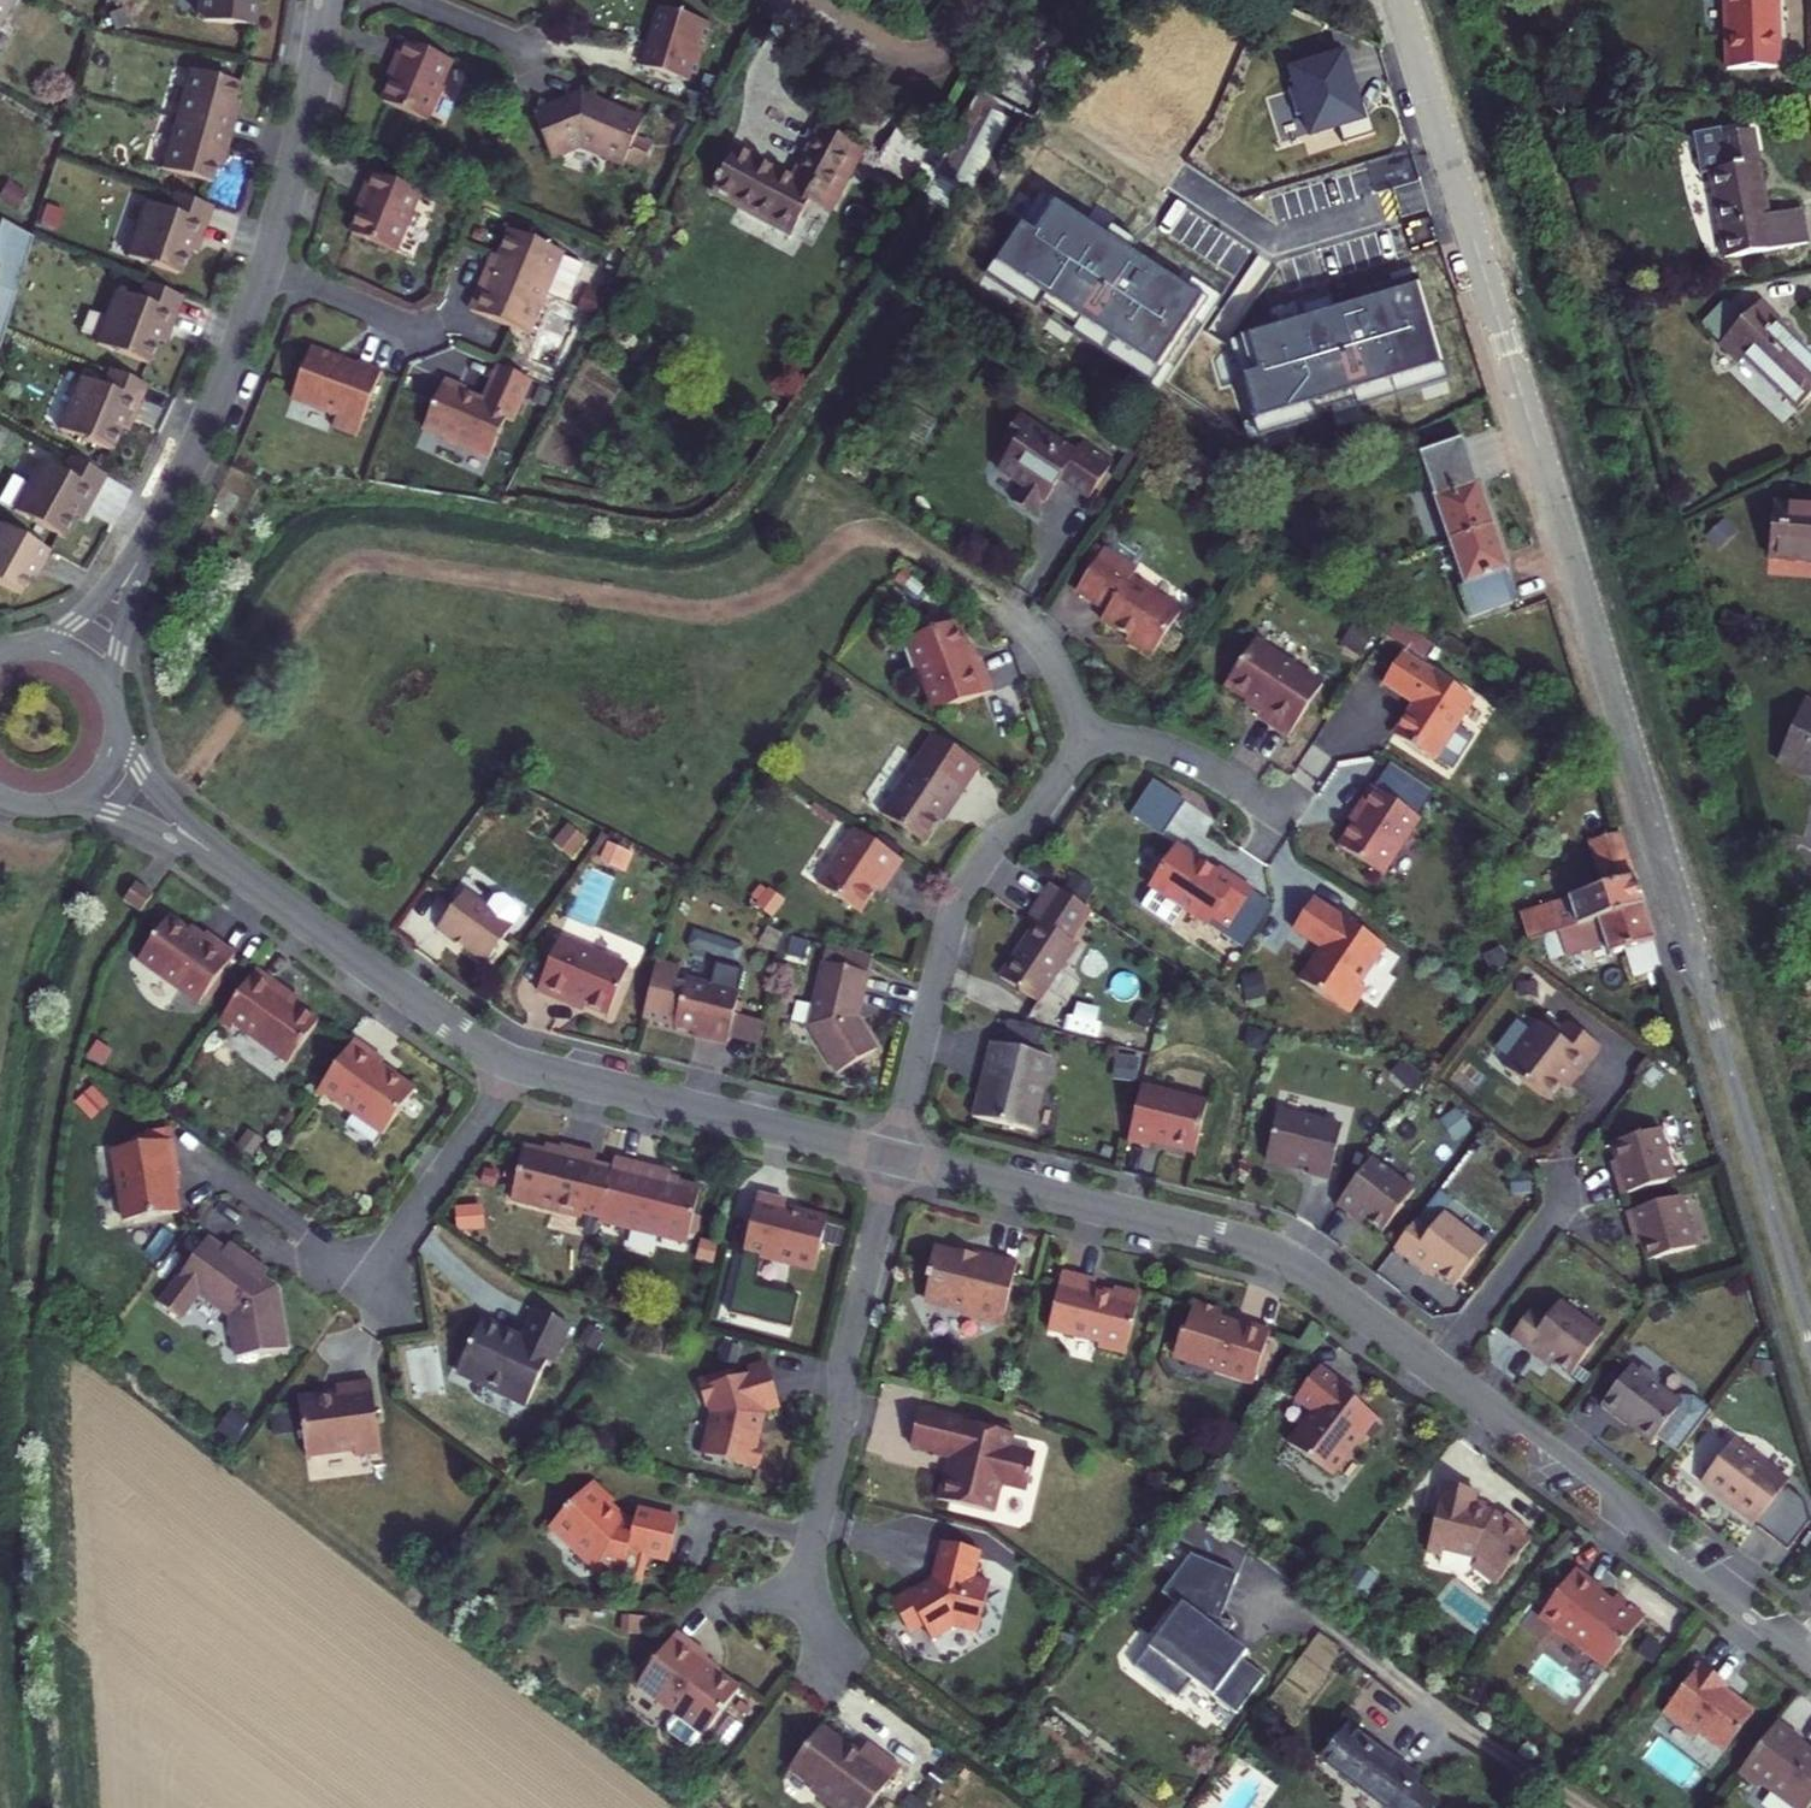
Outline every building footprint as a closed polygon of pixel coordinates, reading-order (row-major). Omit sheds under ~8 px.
[(12,0),(0,0),(0,15),(3,17),(12,0)] [(196,21),(253,26),(255,0),(198,0),(196,21)] [(1776,70),(1775,0),(1726,0),(1728,71),(1776,70)] [(660,9),(642,68),(693,83),(711,24),(660,9)] [(1374,35),(1340,43),(1350,88),(1384,81),(1374,35)] [(404,42),(396,60),(400,62),(382,103),(427,121),(452,62),(404,42)] [(188,70),(174,120),(230,135),(236,116),(230,115),(239,84),(188,70)] [(582,96),(533,115),(553,164),(581,153),(640,179),(653,149),(636,142),(644,123),(582,96)] [(1005,103),(994,97),(974,132),(944,188),(955,194),(1005,103)] [(1005,103),(955,194),(962,197),(1013,107),(1005,103)] [(1041,122),(1013,107),(962,197),(993,211),(1041,122)] [(230,135),(174,120),(160,170),(211,184),(220,153),(225,155),(230,135)] [(838,196),(865,145),(817,120),(791,170),(736,144),(715,185),(796,223),(816,185),(838,196)] [(1700,176),(1709,174),(1726,171),(1720,138),(1718,130),(1692,135),(1700,176)] [(1767,217),(1757,165),(1751,132),(1720,138),(1726,171),(1709,174),(1725,261),(1807,246),(1800,211),(1767,217)] [(420,193),(372,173),(364,192),(368,193),(351,234),(396,253),(420,193)] [(26,194),(8,183),(0,196),(0,200),(16,210),(26,194)] [(212,208),(172,194),(166,211),(145,204),(127,258),(178,275),(185,254),(190,241),(199,244),(212,208)] [(62,212),(46,207),(41,221),(57,227),(62,212)] [(469,312),(529,336),(546,295),(554,298),(557,293),(569,298),(583,266),(562,257),(563,254),(509,231),(484,291),(479,289),(469,312)] [(190,241),(185,254),(195,257),(199,244),(190,241)] [(182,298),(143,283),(136,300),(116,292),(96,345),(146,364),(155,343),(159,331),(169,334),(182,298)] [(586,290),(577,309),(593,316),(602,297),(586,290)] [(1724,302),(1701,325),(1721,344),(1744,321),(1724,302)] [(1778,318),(1762,303),(1744,321),(1721,344),(1718,348),(1734,364),(1742,355),(1794,406),(1810,389),(1810,361),(1773,324),(1778,318)] [(159,331),(155,343),(164,346),(169,334),(159,331)] [(333,360),(331,356),(311,348),(291,399),(336,417),(332,428),(356,438),(381,372),(357,363),(355,368),(333,360)] [(511,424),(530,381),(499,368),(483,403),(464,394),(465,390),(444,381),(423,429),(444,438),(443,441),(488,461),(505,421),(511,424)] [(147,386),(108,370),(101,386),(80,378),(58,430),(109,451),(117,430),(123,418),(132,422),(147,386)] [(1089,499),(1112,465),(1081,444),(1075,454),(1019,417),(1003,442),(1013,449),(998,471),(1023,488),(1013,503),(1033,516),(1043,500),(1046,502),(1060,480),(1089,499)] [(123,418),(117,430),(127,434),(132,422),(123,418)] [(1455,551),(1499,536),(1473,453),(1429,465),(1455,551)] [(105,476),(68,456),(59,472),(40,462),(13,511),(60,537),(71,517),(78,506),(86,510),(105,476)] [(78,506),(71,517),(80,522),(86,510),(78,506)] [(1769,509),(1763,560),(1810,566),(1810,514),(1769,509)] [(0,525),(0,585),(19,595),(28,579),(34,567),(39,570),(49,552),(0,525)] [(1107,553),(1104,551),(1103,552),(1090,571),(1076,592),(1107,613),(1101,621),(1127,638),(1126,641),(1152,658),(1182,613),(1131,580),(1136,572),(1134,571),(1146,553),(1119,535),(1107,553)] [(1499,536),(1455,551),(1469,597),(1464,599),(1472,627),(1523,611),(1499,536)] [(1084,567),(1090,571),(1103,552),(1096,548),(1084,567)] [(34,567),(28,579),(33,581),(39,570),(34,567)] [(959,622),(907,641),(934,714),(993,692),(980,659),(974,661),(959,622)] [(1361,657),(1374,636),(1354,624),(1341,645),(1361,657)] [(1425,661),(1434,647),(1396,624),(1388,637),(1425,661)] [(1255,640),(1224,687),(1261,711),(1257,717),(1288,737),(1322,685),(1255,640)] [(1473,701),(1402,654),(1382,684),(1413,705),(1393,736),(1433,762),(1473,701)] [(1805,704),(1780,762),(1810,776),(1810,707),(1805,704)] [(933,737),(881,815),(925,844),(950,806),(953,808),(980,768),(933,737)] [(1390,766),(1375,790),(1418,818),(1433,794),(1390,766)] [(1163,837),(1185,804),(1152,783),(1131,816),(1163,837)] [(1375,790),(1371,787),(1358,808),(1362,811),(1353,824),(1338,847),(1382,876),(1420,819),(1418,818),(1375,790)] [(1362,811),(1358,808),(1349,821),(1353,824),(1362,811)] [(586,841),(569,827),(553,844),(571,859),(586,841)] [(903,862),(855,830),(818,885),(861,914),(877,890),(884,878),(889,882),(903,862)] [(1560,938),(1644,913),(1620,837),(1589,846),(1603,889),(1522,913),(1532,946),(1560,938)] [(632,856),(608,845),(601,863),(626,873),(632,856)] [(1216,873),(1177,847),(1169,860),(1162,861),(1157,869),(1158,875),(1150,887),(1152,889),(1141,906),(1172,926),(1183,909),(1207,925),(1212,917),(1227,927),(1251,891),(1218,869),(1216,873)] [(1074,876),(1063,893),(1085,908),(1096,891),(1074,876)] [(884,878),(877,890),(882,893),(889,882),(884,878)] [(141,914),(153,897),(136,885),(124,902),(141,914)] [(1038,921),(1000,978),(1038,1003),(1076,946),(1071,942),(1091,912),(1085,908),(1063,893),(1051,885),(1030,916),(1038,921)] [(772,919),(785,902),(770,890),(768,893),(760,887),(752,897),(759,903),(756,906),(772,919)] [(487,964),(514,926),(523,914),(521,905),(506,895),(497,896),(489,908),(465,891),(437,930),(453,942),(454,940),(487,964)] [(1385,947),(1313,900),(1293,930),(1322,949),(1300,982),(1349,1014),(1365,989),(1359,985),(1385,947)] [(1654,945),(1644,913),(1560,938),(1566,956),(1605,944),(1609,959),(1623,954),(1652,945),(1654,945)] [(199,1005),(235,955),(206,935),(202,940),(169,917),(137,961),(199,1005)] [(629,967),(559,939),(537,992),(570,1005),(572,1001),(608,1016),(629,967)] [(1652,945),(1623,954),(1632,983),(1661,975),(1652,945)] [(1492,974),(1509,966),(1502,950),(1485,958),(1492,974)] [(707,1040),(727,1045),(728,1039),(734,1016),(739,992),(737,992),(742,971),(716,965),(711,986),(685,980),(684,985),(676,983),(680,968),(656,963),(642,1020),(708,1035),(707,1040)] [(868,974),(823,964),(808,1027),(837,1074),(877,1050),(856,1016),(858,1008),(860,1008),(868,974)] [(291,996),(256,971),(219,1022),(230,1031),(234,1026),(288,1065),(318,1023),(288,1001),(291,996)] [(1241,979),(1246,1001),(1266,996),(1262,975),(1241,979)] [(1537,997),(1537,985),(1518,985),(1518,998),(1537,997)] [(734,1016),(728,1039),(757,1046),(762,1023),(734,1016)] [(1001,1040),(1035,1047),(1039,1029),(1005,1022),(1001,1040)] [(1497,1053),(1512,1063),(1533,1035),(1518,1024),(1497,1053)] [(1555,1039),(1539,1027),(1533,1035),(1512,1063),(1505,1072),(1549,1104),(1571,1074),(1578,1079),(1600,1050),(1566,1025),(1555,1039)] [(383,1062),(354,1041),(315,1094),(322,1100),(326,1095),(382,1135),(415,1091),(380,1066),(383,1062)] [(1050,1058),(991,1044),(983,1079),(986,1080),(977,1119),(1031,1132),(1039,1096),(1041,1096),(1050,1058)] [(1136,1084),(1139,1060),(1115,1057),(1113,1081),(1136,1084)] [(1413,1095),(1425,1081),(1403,1062),(1391,1076),(1413,1095)] [(1207,1102),(1141,1086),(1127,1143),(1150,1148),(1151,1143),(1195,1154),(1207,1102)] [(1457,1111),(1440,1123),(1455,1143),(1472,1131),(1457,1111)] [(1277,1112),(1265,1161),(1296,1169),(1296,1166),(1309,1169),(1308,1175),(1329,1180),(1342,1128),(1277,1112)] [(1621,1199),(1677,1182),(1662,1132),(1613,1147),(1621,1174),(1614,1176),(1621,1199)] [(172,1141),(113,1151),(124,1222),(178,1213),(173,1184),(172,1177),(178,1175),(172,1141)] [(594,1165),(597,1156),(561,1148),(559,1157),(524,1148),(511,1201),(581,1218),(584,1209),(594,1165)] [(670,1175),(614,1161),(612,1170),(601,1214),(599,1222),(687,1244),(689,1235),(694,1216),(700,1189),(668,1181),(670,1175)] [(1414,1193),(1371,1161),(1335,1207),(1354,1221),(1357,1217),(1382,1236),(1414,1193)] [(612,1170),(594,1165),(584,1209),(601,1214),(612,1170)] [(1530,1175),(1510,1177),(1512,1197),(1532,1195),(1530,1175)] [(1439,1193),(1417,1221),(1431,1232),(1443,1216),(1453,1204),(1439,1193)] [(786,1203),(757,1196),(743,1254),(815,1272),(821,1244),(841,1249),(846,1231),(826,1226),(827,1220),(785,1209),(786,1203)] [(1681,1198),(1624,1215),(1630,1234),(1635,1233),(1643,1263),(1695,1247),(1681,1198)] [(482,1209),(456,1211),(458,1231),(484,1230),(482,1209)] [(700,1217),(694,1216),(689,1235),(695,1237),(700,1217)] [(1431,1232),(1417,1221),(1393,1252),(1425,1276),(1428,1273),(1453,1292),(1486,1250),(1443,1216),(1431,1232)] [(208,1238),(178,1280),(160,1304),(181,1319),(199,1295),(230,1317),(236,1358),(286,1350),(276,1288),(264,1279),(250,1269),(254,1263),(229,1245),(224,1251),(208,1238)] [(1004,1315),(1017,1262),(972,1251),(969,1260),(932,1251),(925,1280),(928,1282),(924,1300),(963,1310),(969,1319),(983,1323),(998,1313),(1004,1315)] [(268,1273),(254,1263),(250,1269),(264,1279),(268,1273)] [(1096,1282),(1061,1273),(1047,1330),(1098,1342),(1097,1348),(1125,1355),(1139,1296),(1114,1290),(1111,1298),(1093,1294),(1096,1282)] [(1253,1386),(1270,1332),(1238,1322),(1238,1324),(1220,1318),(1222,1311),(1194,1303),(1185,1333),(1182,1332),(1176,1350),(1179,1358),(1212,1368),(1215,1374),(1253,1386)] [(1567,1380),(1600,1338),(1558,1305),(1545,1322),(1533,1313),(1509,1343),(1540,1367),(1543,1362),(1567,1380)] [(483,1320),(458,1371),(527,1406),(548,1364),(552,1366),(570,1327),(537,1311),(522,1343),(506,1335),(505,1331),(483,1320)] [(1004,1315),(998,1313),(983,1323),(1001,1327),(1004,1315)] [(749,1375),(768,1370),(766,1362),(747,1368),(749,1375)] [(1640,1373),(1631,1366),(1600,1407),(1625,1426),(1637,1424),(1638,1434),(1651,1444),(1656,1438),(1678,1455),(1711,1413),(1694,1399),(1677,1398),(1676,1400),(1656,1385),(1655,1379),(1645,1372),(1640,1373)] [(1347,1389),(1319,1368),(1294,1400),(1312,1413),(1288,1445),(1331,1478),(1361,1439),(1366,1443),(1381,1423),(1356,1404),(1343,1394),(1347,1389)] [(735,1375),(698,1385),(704,1406),(712,1407),(715,1416),(704,1456),(748,1467),(749,1465),(759,1468),(765,1447),(758,1445),(761,1433),(757,1432),(761,1415),(759,1407),(778,1403),(768,1370),(749,1375),(736,1379),(735,1375)] [(323,1395),(298,1398),(306,1458),(354,1451),(355,1457),(380,1454),(371,1382),(336,1387),(336,1396),(324,1397),(323,1395)] [(1343,1394),(1356,1404),(1360,1399),(1347,1389),(1343,1394)] [(780,1409),(778,1403),(759,1407),(761,1415),(780,1409)] [(1013,1435),(919,1413),(911,1447),(933,1453),(932,1456),(947,1460),(953,1461),(949,1477),(943,1475),(937,1501),(993,1514),(1001,1485),(1027,1491),(1035,1456),(1009,1450),(1013,1435)] [(1637,1424),(1625,1426),(1650,1445),(1651,1444),(1638,1434),(1637,1424)] [(1734,1441),(1701,1484),(1787,1552),(1809,1525),(1803,1505),(1784,1490),(1789,1483),(1734,1441)] [(953,1461),(947,1460),(943,1475),(949,1477),(953,1461)] [(590,1484),(552,1525),(598,1569),(638,1579),(644,1553),(669,1559),(678,1523),(637,1513),(634,1525),(611,1520),(609,1513),(606,1510),(611,1504),(590,1484)] [(1476,1492),(1442,1485),(1428,1548),(1442,1551),(1473,1558),(1477,1561),(1472,1567),(1496,1585),(1530,1542),(1524,1537),(1527,1533),(1505,1516),(1502,1520),(1494,1514),(1485,1512),(1486,1507),(1473,1504),(1476,1492)] [(943,1544),(933,1584),(914,1595),(912,1592),(892,1605),(906,1628),(915,1631),(923,1626),(931,1640),(954,1627),(978,1632),(990,1584),(973,1580),(980,1553),(943,1544)] [(1428,1548),(1427,1552),(1441,1556),(1442,1551),(1428,1548)] [(1238,1573),(1191,1555),(1162,1593),(1180,1607),(1135,1669),(1178,1701),(1193,1681),(1237,1714),(1265,1677),(1242,1660),(1248,1652),(1226,1636),(1235,1624),(1221,1619),(1238,1573)] [(1602,1590),(1575,1570),(1540,1615),(1550,1623),(1551,1630),(1562,1639),(1569,1638),(1578,1651),(1581,1647),(1604,1670),(1644,1619),(1615,1596),(1608,1606),(1598,1599),(1602,1594),(1602,1590)] [(676,1634),(637,1686),(677,1716),(669,1727),(670,1734),(691,1750),(702,1736),(704,1737),(740,1690),(704,1662),(708,1658),(676,1634)] [(1727,1686),(1700,1665),(1663,1713),(1696,1737),(1699,1733),(1724,1752),(1754,1713),(1724,1691),(1727,1686)] [(1345,1721),(1321,1754),(1392,1807),(1440,1807),(1442,1806),(1417,1787),(1417,1775),(1345,1721)] [(1776,1723),(1738,1774),(1758,1788),(1766,1788),(1793,1807),(1809,1807),(1810,1805),(1810,1753),(1801,1746),(1801,1741),(1776,1723)] [(821,1727),(789,1770),(814,1788),(816,1795),(833,1807),(870,1807),(901,1768),(868,1743),(858,1756),(821,1727)]
